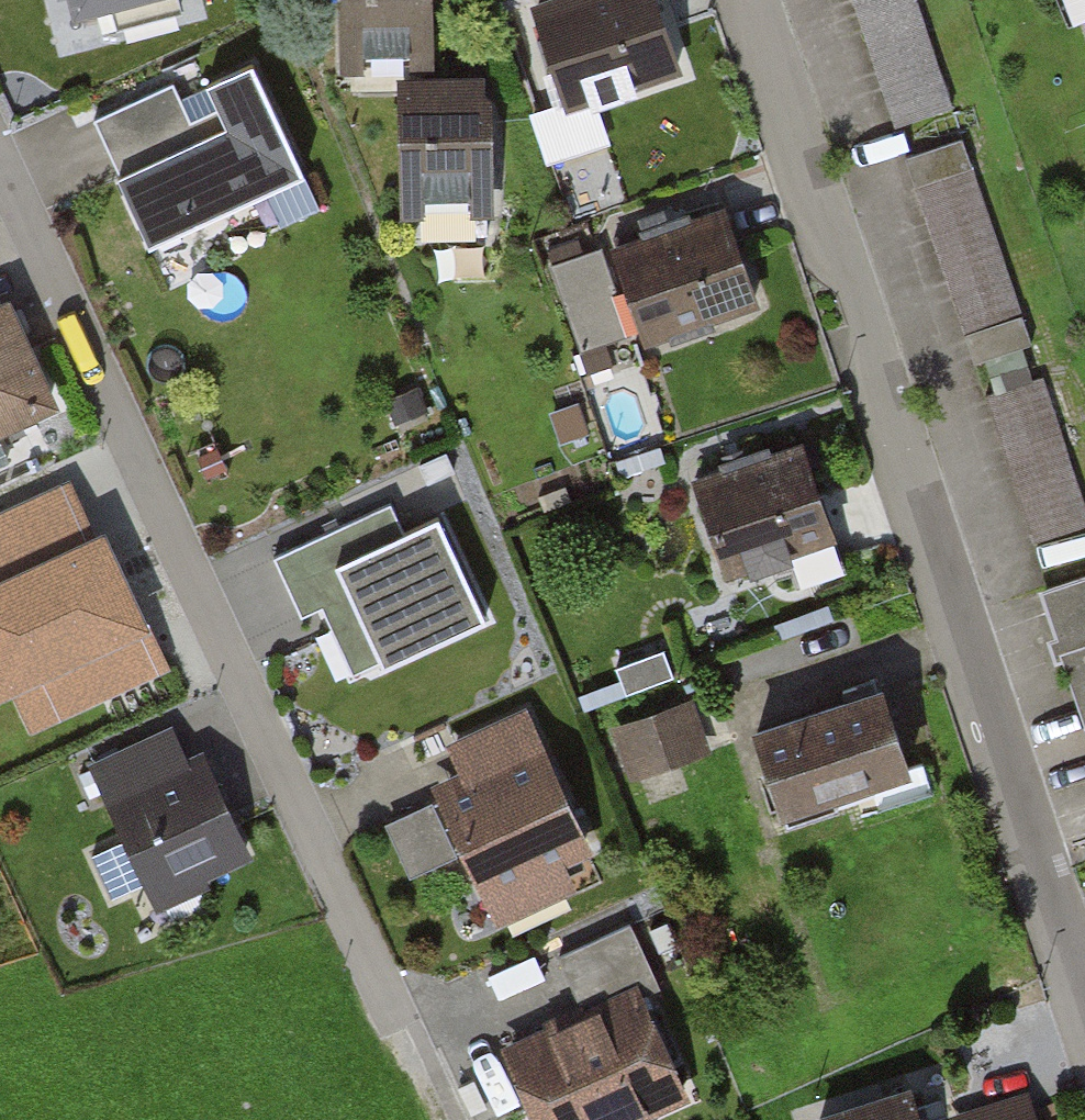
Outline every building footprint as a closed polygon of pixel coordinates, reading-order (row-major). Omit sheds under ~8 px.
[(75,15),(132,0),(71,0),(75,15)] [(320,57),(411,59),(413,0),(321,0),(320,57)] [(562,100),(675,65),(655,0),(532,0),(531,0),(562,100)] [(893,123),(912,117),(919,141),(958,129),(919,0),(854,0),(893,123)] [(186,85),(111,119),(130,162),(115,169),(148,243),(304,172),(255,66),(218,82),(229,108),(202,120),(186,85)] [(465,81),(376,82),(378,208),(466,207),(465,81)] [(964,135),(906,154),(972,359),(986,354),(1031,340),(964,135)] [(578,237),(546,248),(586,368),(613,359),(606,340),(640,328),(642,335),(668,326),(671,335),(714,321),(711,312),(759,296),(726,199),(690,210),(688,204),(668,211),(665,203),(636,212),(641,227),(609,238),(610,241),(583,250),(578,237)] [(46,406),(0,305),(0,427),(46,406)] [(986,354),(996,386),(1041,372),(1031,340),(986,354)] [(1041,372),(996,386),(986,390),(1034,540),(1084,524),(1084,507),(1041,372)] [(805,431),(689,469),(722,568),(838,530),(805,431)] [(69,477),(0,508),(0,683),(6,680),(31,734),(172,671),(103,519),(90,524),(69,477)] [(426,506),(306,560),(359,675),(479,621),(426,506)] [(1041,584),(1057,631),(1047,634),(1055,658),(1065,654),(1084,716),(1084,569),(1041,584)] [(672,649),(626,665),(634,689),(680,673),(672,649)] [(883,677),(756,718),(782,802),(910,761),(883,677)] [(684,694),(602,725),(624,782),(706,751),(684,694)] [(520,712),(438,746),(451,777),(421,789),(481,936),(569,900),(556,869),(581,859),(520,712)] [(160,726),(83,762),(149,902),(250,856),(202,754),(178,765),(160,726)] [(484,1047),(518,1119),(631,1119),(680,1098),(627,983),(484,1047)] [(821,1103),(826,1119),(923,1119),(909,1076),(821,1103)] [(949,1112),(951,1119),(1040,1119),(1030,1088),(949,1112)]
